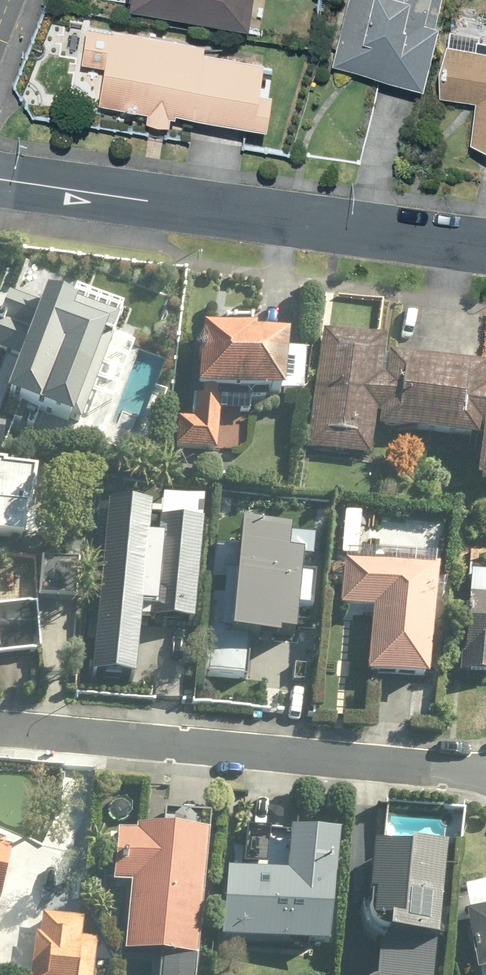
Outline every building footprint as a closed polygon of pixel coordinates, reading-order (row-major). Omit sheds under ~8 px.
[(134,9),(255,19),(256,0),(135,0),(134,9)] [(444,0),(350,0),(335,59),(428,83),(445,16),(440,15),(444,0)] [(209,43),(210,34),(90,20),(85,59),(109,61),(104,101),(273,120),(280,61),(271,60),(272,50),(209,43)] [(475,140),(485,141),(485,34),(480,34),(481,28),(448,24),(441,93),(480,97),(475,140)] [(10,297),(0,323),(0,352),(24,361),(11,397),(82,423),(119,323),(48,297),(44,309),(10,297)] [(483,444),(479,482),(485,482),(485,393),(485,391),(485,371),(387,357),(389,340),(327,331),(310,450),(377,458),(380,432),(483,444)] [(282,340),(283,334),(204,332),(197,419),(180,419),(178,453),(218,454),(220,395),(307,398),(309,352),(291,351),(292,341),(282,340)] [(7,445),(9,422),(0,422),(0,445),(7,445)] [(26,540),(27,534),(50,536),(52,510),(36,508),(40,465),(0,461),(0,537),(26,540)] [(240,547),(211,544),(199,679),(247,683),(251,638),(299,642),(302,609),(313,610),(320,534),(241,527),(240,547)] [(152,581),(179,583),(182,535),(99,528),(90,645),(147,650),(152,581)] [(374,609),(369,676),(433,680),(441,568),(346,562),(343,607),(374,609)] [(473,627),(485,628),(485,594),(475,593),(473,627)] [(42,651),(39,604),(0,608),(0,664),(3,664),(2,654),(42,651)] [(127,955),(154,957),(152,974),(200,974),(210,837),(119,830),(115,884),(132,885),(127,955)] [(229,872),(224,940),(333,947),(341,835),(293,831),(290,876),(229,872)] [(444,850),(409,847),(409,851),(374,848),(368,911),(370,916),(373,923),(381,929),(378,972),(372,972),(367,974),(432,974),(444,850)] [(468,886),(480,971),(485,971),(485,883),(468,886)] [(38,922),(34,974),(96,974),(98,940),(86,939),(87,925),(38,922)]
